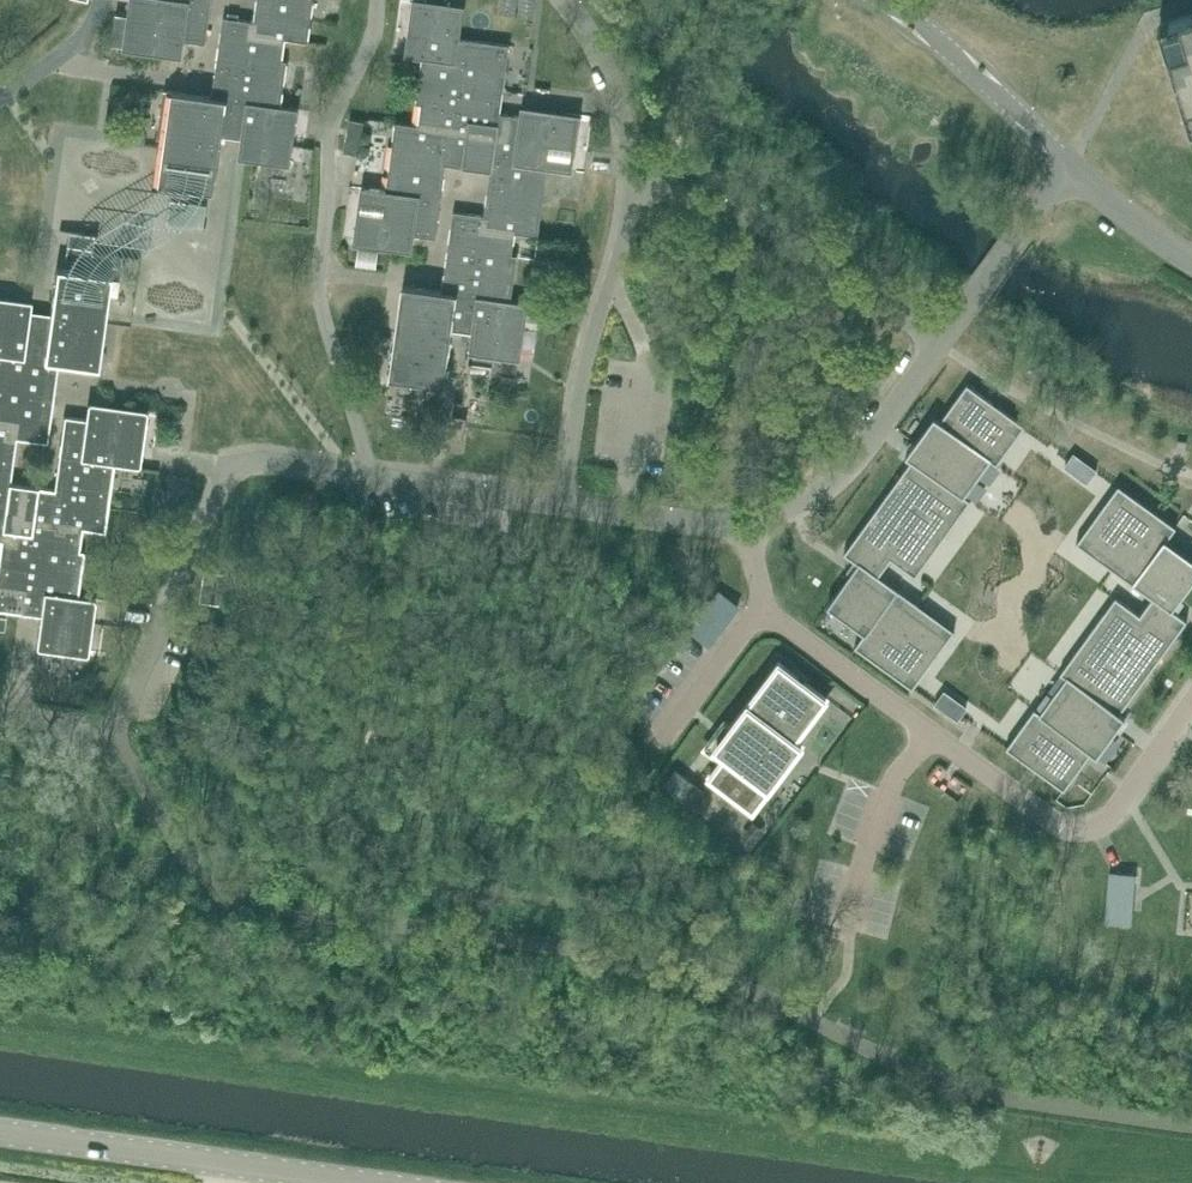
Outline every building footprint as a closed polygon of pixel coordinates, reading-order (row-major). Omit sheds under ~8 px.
[(153,18),(116,13),(112,43),(158,50),(158,44),(183,47),(184,40),(220,45),(212,96),(172,91),(164,90),(158,136),(166,138),(174,139),(171,160),(163,159),(163,161),(160,183),(214,191),(222,135),(242,138),(241,148),(260,151),(259,157),(261,157),(287,161),(288,159),(292,130),(295,108),(281,106),(287,60),(282,59),(285,38),(308,41),(314,0),(257,0),(254,21),(210,15),(212,0),(156,0),(153,18)] [(518,0),(501,0),(499,14),(516,16),(518,0)] [(518,17),(534,18),(536,0),(520,0),(518,17)] [(510,44),(460,37),(463,14),(444,12),(445,6),(427,3),(416,2),(412,32),(426,34),(416,102),(421,103),(418,125),(395,121),(383,213),(362,210),(357,240),(387,244),(388,238),(413,242),(414,234),(450,239),(443,291),(403,285),(390,378),(444,385),(452,329),(472,332),(471,343),(490,345),(489,351),(518,355),(522,325),(508,323),(517,254),(512,254),(515,232),(538,236),(551,144),(572,147),(576,117),(546,113),(545,119),(500,112),(510,44)] [(1175,19),(1175,18),(1175,17),(1174,17),(1173,17),(1173,18),(1172,19),(1173,19),(1158,24),(1191,128),(1191,14),(1175,19)] [(349,120),(343,154),(357,156),(363,123),(349,120)] [(202,224),(205,205),(172,200),(169,219),(202,224)] [(90,262),(94,236),(69,232),(65,259),(90,262)] [(51,414),(58,362),(97,368),(110,275),(58,268),(56,268),(48,324),(28,321),(29,311),(10,308),(11,302),(0,300),(0,540),(0,541),(0,610),(40,615),(36,644),(84,651),(88,621),(75,619),(84,550),(79,550),(82,528),(105,531),(117,440),(138,443),(143,413),(112,409),(112,415),(87,411),(86,419),(51,414)] [(378,390),(382,357),(368,355),(363,388),(378,390)] [(851,573),(827,605),(829,607),(865,633),(855,646),(913,688),(915,685),(955,630),(879,575),(891,558),(916,576),(971,500),(965,495),(991,460),(997,464),(1023,428),(1025,425),(1000,407),(993,401),(967,383),(940,420),(935,416),(916,442),(915,443),(906,455),(912,460),(844,553),(858,563),(851,573)] [(1006,747),(1032,766),(1039,771),(1064,789),(1091,752),(1097,756),(1116,731),(1116,730),(1126,717),(1120,713),(1123,708),(1187,619),(1177,612),(1173,609),(1181,599),(1191,584),(1191,558),(1167,540),(1177,526),(1119,484),(1117,487),(1077,542),(1152,597),(1140,614),(1116,596),(1060,673),(1066,677),(1040,712),(1035,708),(1008,744),(1006,747)] [(218,603),(222,572),(202,569),(198,600),(218,603)] [(719,591),(690,629),(691,630),(710,644),(738,606),(738,605),(719,591)] [(754,808),(802,744),(796,738),(827,697),(780,662),(731,726),(741,733),(710,775),(754,808)] [(676,769),(665,783),(693,804),(703,790),(676,769)] [(1110,872),(1106,920),(1130,922),(1131,910),(1133,886),(1134,874),(1110,872)]
